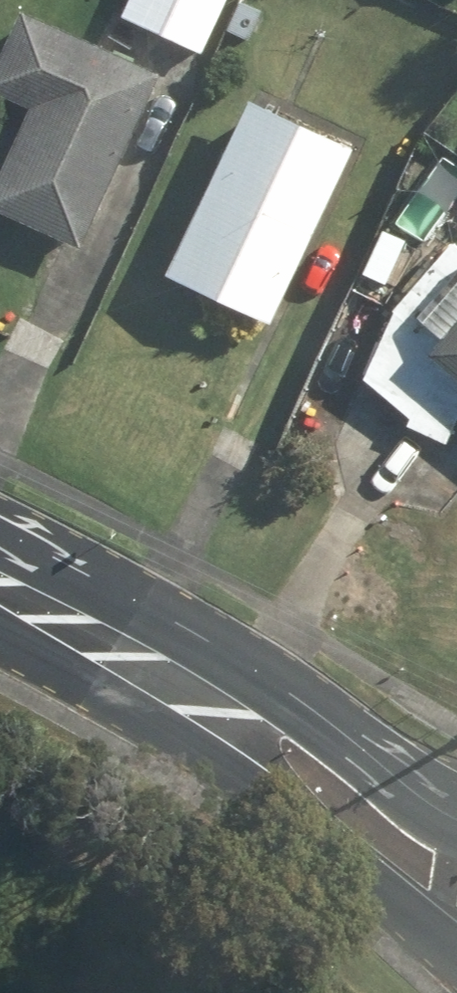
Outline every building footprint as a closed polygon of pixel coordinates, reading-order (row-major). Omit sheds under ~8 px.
[(201,53),(225,0),(128,0),(121,16),(201,53)] [(250,39),(262,9),(242,0),(238,0),(226,28),(250,39)] [(78,246),(159,71),(21,8),(0,52),(0,93),(29,106),(0,169),(0,210),(78,246)] [(165,274),(270,323),(353,147),(248,98),(165,274)] [(450,239),(391,309),(363,376),(411,417),(409,423),(444,441),(456,414),(456,245),(450,239)]
